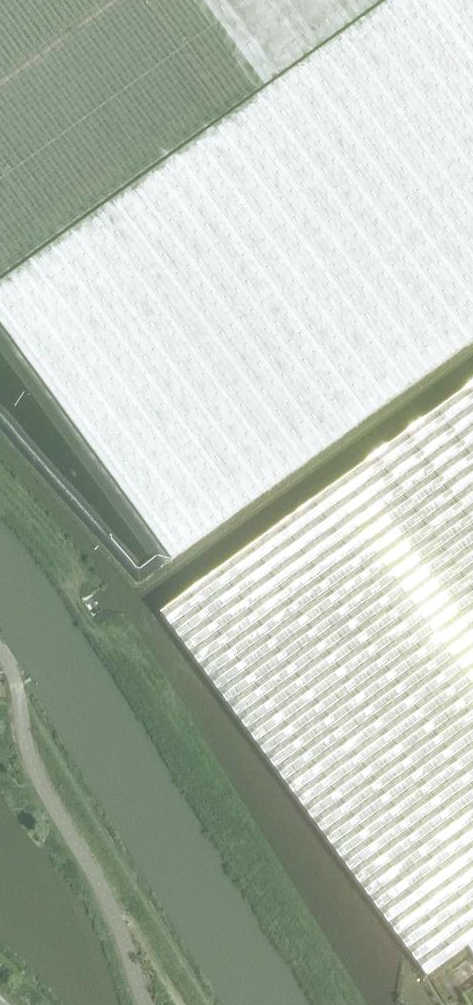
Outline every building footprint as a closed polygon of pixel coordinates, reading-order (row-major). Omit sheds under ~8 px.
[(261,94),(108,206),(58,242),(0,284),(0,322),(61,406),(153,532),(173,559),(297,469),(349,432),(374,414),(472,342),(472,0),(391,0),(261,94)] [(13,268),(57,237),(76,222),(97,208),(141,176),(170,155),(191,139),(253,94),(333,36),(375,6),(384,0),(0,0),(0,278),(13,268)] [(160,616),(407,953),(426,979),(467,949),(472,958),(472,387),(160,616)]
